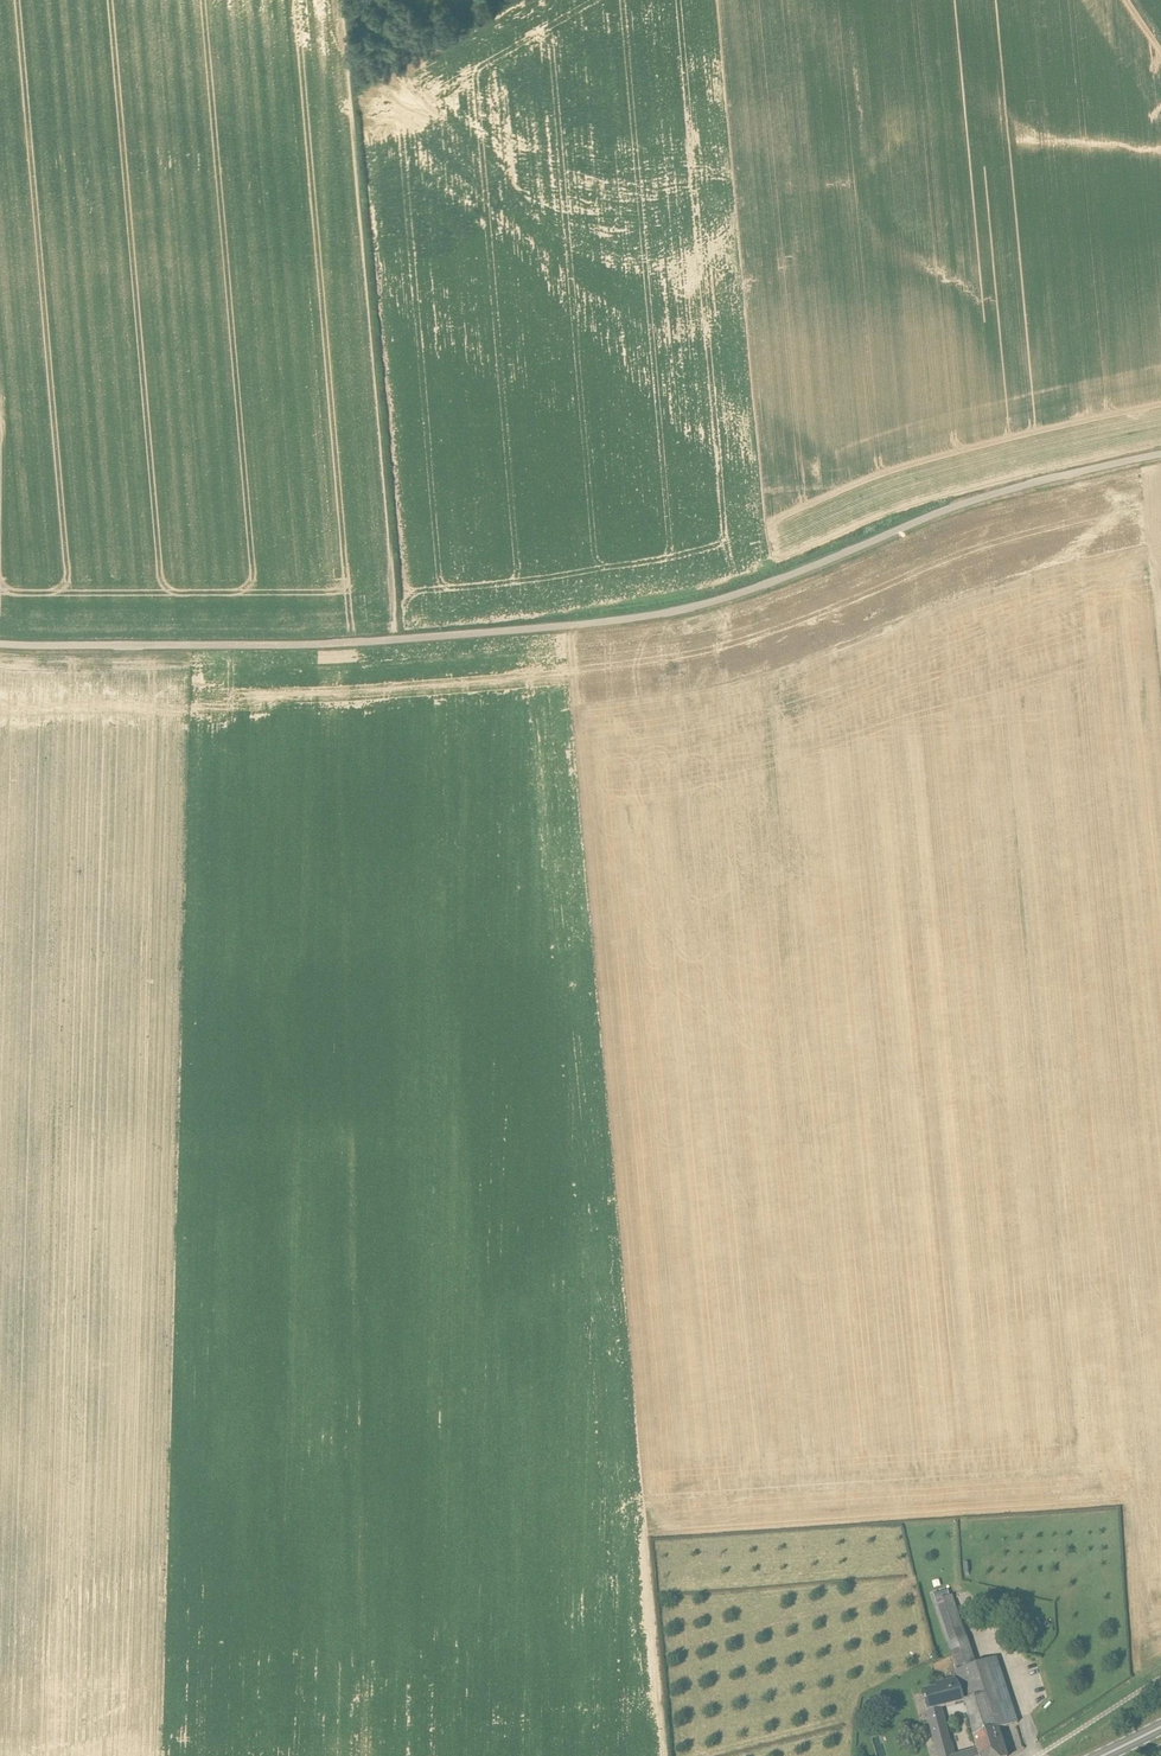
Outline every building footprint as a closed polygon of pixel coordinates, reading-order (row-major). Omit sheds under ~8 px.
[(933,1602),(947,1644),(967,1638),(952,1596),(933,1602)] [(1016,1635),(1027,1651),(1035,1645),(1029,1636),(1027,1638),(1022,1631),(1016,1635)] [(979,1755),(1006,1755),(1003,1748),(998,1730),(1018,1722),(997,1657),(952,1672),(955,1680),(962,1692),(965,1704),(973,1739),(977,1749),(977,1750),(979,1755)] [(965,1704),(962,1692),(955,1680),(937,1685),(937,1688),(923,1692),(928,1712),(927,1713),(938,1755),(955,1755),(953,1748),(952,1745),(951,1745),(941,1710),(965,1704)]
